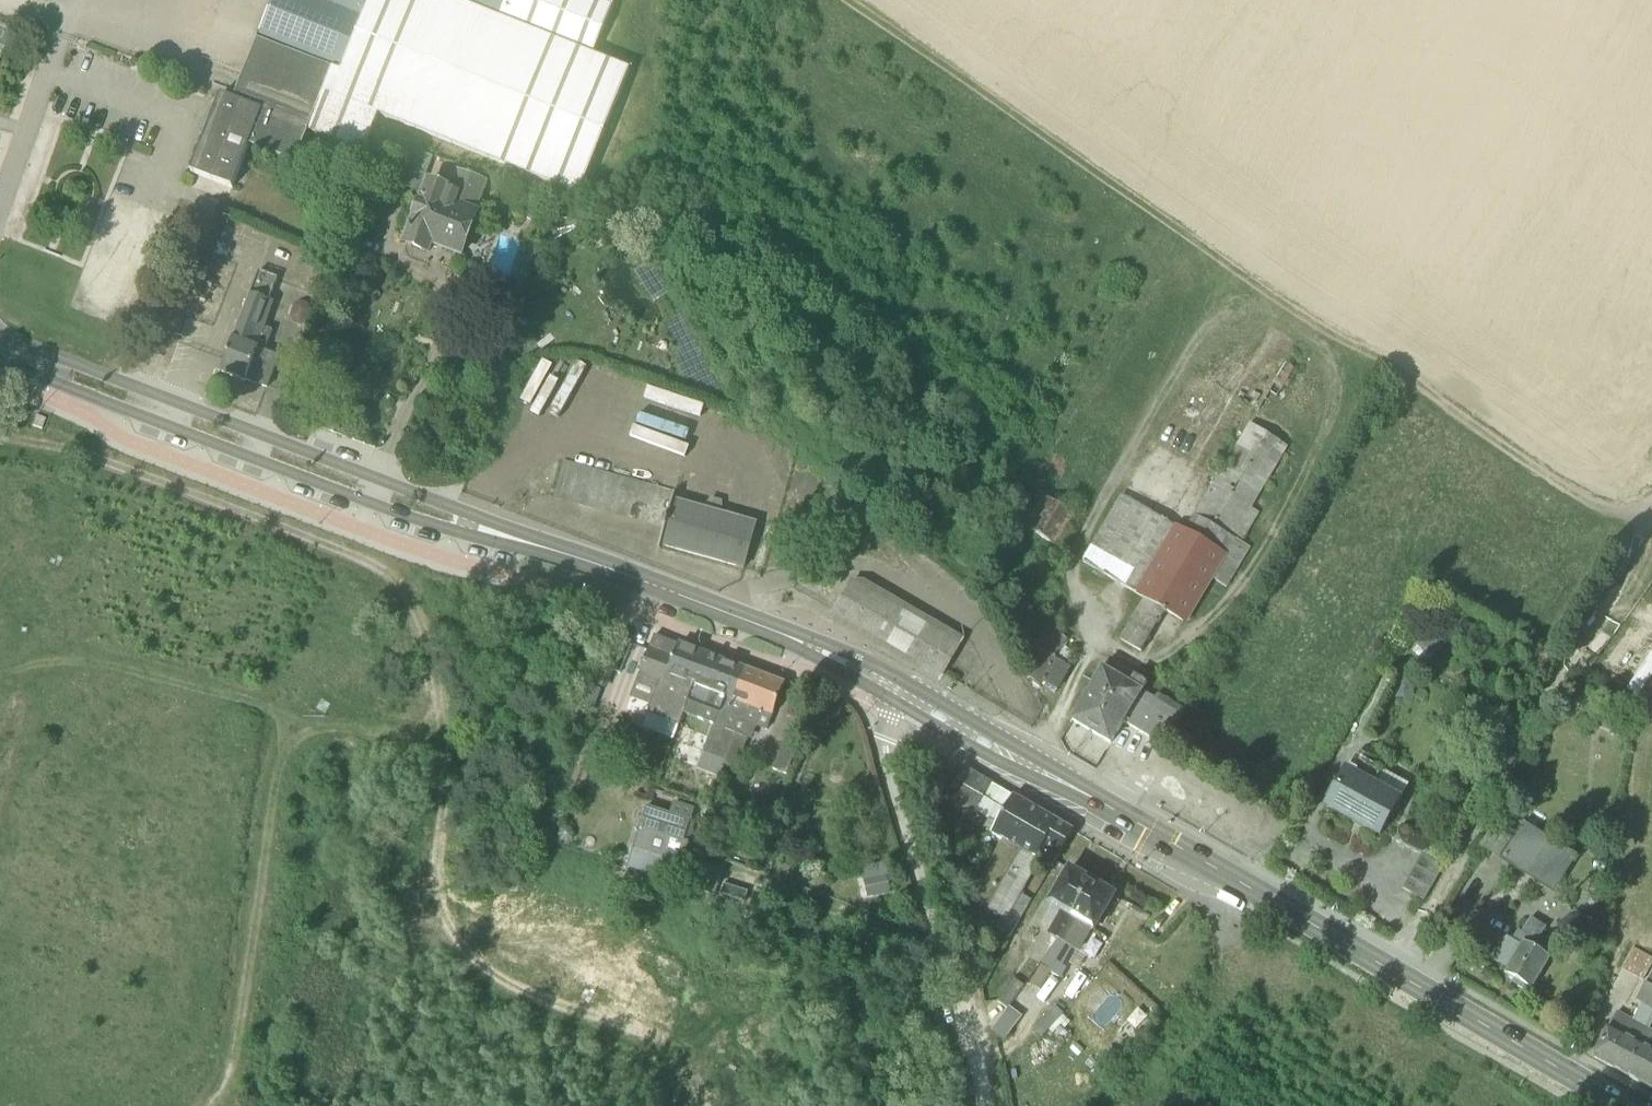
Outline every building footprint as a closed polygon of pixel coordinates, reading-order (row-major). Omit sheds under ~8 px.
[(260,34),(257,40),(245,71),(328,102),(369,0),(273,0),(260,34)] [(594,55),(454,0),(369,0),(328,102),(378,121),(380,115),(581,195),(631,69),(594,55)] [(570,0),(454,0),(594,55),(610,16),(570,0)] [(610,16),(616,0),(570,0),(610,16)] [(11,29),(0,25),(0,59),(11,29)] [(221,95),(192,172),(233,188),(250,145),(297,164),(310,132),(365,153),(378,121),(328,102),(245,71),(234,100),(221,95)] [(392,184),(420,194),(402,245),(430,256),(433,248),(463,259),(481,211),(478,210),(489,181),(457,170),(454,179),(447,177),(445,184),(426,178),(433,157),(405,147),(392,184)] [(654,300),(671,290),(653,259),(635,270),(654,300)] [(259,271),(222,372),(247,380),(268,388),(279,357),(265,352),(273,331),(260,326),(276,284),(283,286),(288,271),(263,262),(259,271)] [(497,285),(489,307),(503,313),(512,290),(497,285)] [(1250,425),(1185,533),(1222,556),(1210,578),(1226,589),(1250,548),(1241,543),(1268,499),(1259,494),(1287,447),(1250,425)] [(1083,563),(1145,600),(1185,533),(1122,496),(1083,563)] [(672,501),(660,543),(744,568),(757,524),(723,514),(722,501),(710,498),(704,508),(672,501)] [(1028,530),(1054,546),(1073,515),(1046,499),(1028,530)] [(1222,556),(1185,533),(1145,600),(1165,612),(1183,622),(1210,578),(1222,556)] [(852,585),(836,612),(941,674),(958,646),(852,585)] [(1121,641),(1141,653),(1165,612),(1145,600),(1121,641)] [(1047,629),(1036,647),(1043,652),(1056,660),(1067,641),(1047,629)] [(1434,632),(1423,642),(1434,655),(1446,644),(1434,632)] [(640,673),(639,677),(640,680),(641,683),(644,686),(646,687),(659,692),(653,707),(650,706),(647,713),(679,726),(683,716),(688,702),(692,692),(693,688),(694,686),(695,682),(690,680),(700,652),(677,643),(655,634),(649,651),(648,652),(640,673)] [(1434,655),(1423,642),(1412,652),(1426,667),(1437,657),(1434,655)] [(1022,671),(1029,676),(1043,652),(1036,647),(1022,671)] [(688,702),(683,716),(714,728),(704,752),(727,760),(737,734),(724,729),(733,703),(734,701),(740,685),(735,684),(741,667),(700,652),(690,680),(695,682),(694,686),(693,688),(692,692),(688,702)] [(1042,685),(1044,682),(1056,660),(1043,652),(1029,676),(1029,677),(1042,685)] [(1070,668),(1056,660),(1044,682),(1057,690),(1070,668)] [(1109,661),(1103,670),(1141,693),(1147,684),(1109,661)] [(1416,665),(1392,665),(1392,699),(1416,699),(1416,665)] [(733,703),(724,729),(737,734),(747,739),(752,726),(757,727),(762,713),(772,717),(773,716),(785,684),(741,667),(735,684),(740,685),(734,701),(733,703)] [(1123,723),(1141,693),(1103,670),(1072,722),(1111,745),(1123,723)] [(601,689),(592,686),(591,686),(583,707),(584,707),(594,711),(601,689)] [(1154,700),(1141,693),(1123,723),(1164,747),(1185,712),(1157,695),(1154,700)] [(1631,711),(1613,700),(1597,727),(1615,738),(1631,711)] [(737,734),(727,760),(725,765),(736,769),(747,739),(737,734)] [(774,769),(786,774),(796,747),(783,743),(774,769)] [(1328,806),(1382,837),(1403,801),(1400,800),(1374,785),(1380,774),(1358,761),(1350,773),(1346,771),(1335,790),(1337,791),(1328,806)] [(948,797),(974,812),(983,797),(991,784),(965,769),(948,797)] [(1380,774),(1374,785),(1400,800),(1406,789),(1380,774)] [(983,797),(1005,810),(1013,797),(991,784),(983,797)] [(983,797),(974,812),(996,824),(1005,810),(983,797)] [(991,834),(1005,842),(1036,859),(1043,847),(1057,822),(1013,797),(1005,810),(996,824),(991,834)] [(691,821),(695,808),(674,801),(670,815),(691,821)] [(670,815),(647,807),(640,828),(684,842),(685,841),(691,821),(670,815)] [(771,830),(777,813),(766,809),(759,826),(771,830)] [(1057,822),(1043,847),(1059,856),(1073,832),(1057,822)] [(1576,860),(1521,827),(1512,841),(1504,854),(1560,887),(1576,860)] [(690,842),(685,841),(684,842),(640,828),(634,849),(683,863),(684,859),(690,842)] [(1500,862),(1504,854),(1512,841),(1492,828),(1479,850),(1500,862)] [(1038,861),(1036,859),(1005,842),(972,898),(1004,917),(1019,894),(1038,861)] [(634,849),(629,866),(716,891),(721,874),(683,863),(634,849)] [(1504,854),(1500,862),(1556,894),(1560,887),(1504,854)] [(1402,889),(1424,902),(1443,867),(1421,855),(1402,889)] [(1048,935),(1058,941),(1092,883),(1069,870),(1049,905),(1061,912),(1048,935)] [(891,893),(887,874),(868,878),(873,897),(891,893)] [(1058,941),(1068,947),(1081,924),(1091,929),(1094,931),(1114,896),(1092,883),(1058,941)] [(998,928),(1011,936),(1017,924),(1031,901),(1019,894),(1004,917),(998,928)] [(1077,952),(1091,929),(1081,924),(1068,947),(1077,952)] [(1516,937),(1512,943),(1521,948),(1509,970),(1506,974),(1517,980),(1514,984),(1527,991),(1529,987),(1532,989),(1550,958),(1547,957),(1554,945),(1540,937),(1536,944),(1522,935),(1520,940),(1516,937)] [(1492,960),(1509,970),(1521,948),(1512,943),(1505,939),(1492,960)] [(1642,983),(1651,965),(1651,958),(1633,948),(1620,970),(1642,983)] [(1042,989),(1050,968),(1039,964),(1031,985),(1042,989)] [(1008,1009),(1009,1008),(1024,987),(1013,979),(997,1002),(1008,1009)] [(1646,985),(1644,984),(1635,1000),(1642,1003),(1651,1009),(1651,989),(1646,985)] [(1646,1031),(1651,1021),(1651,1009),(1642,1003),(1631,1023),(1646,1031)] [(993,1030),(1005,1039),(1022,1018),(1009,1008),(1008,1009),(993,1030)] [(1062,1008),(1036,1022),(1045,1039),(1071,1025),(1062,1008)] [(1592,1058),(1624,1075),(1640,1046),(1639,1045),(1646,1031),(1631,1023),(1616,1014),(1592,1058)] [(1646,1031),(1639,1045),(1640,1046),(1624,1075),(1651,1089),(1651,1034),(1646,1031)]
